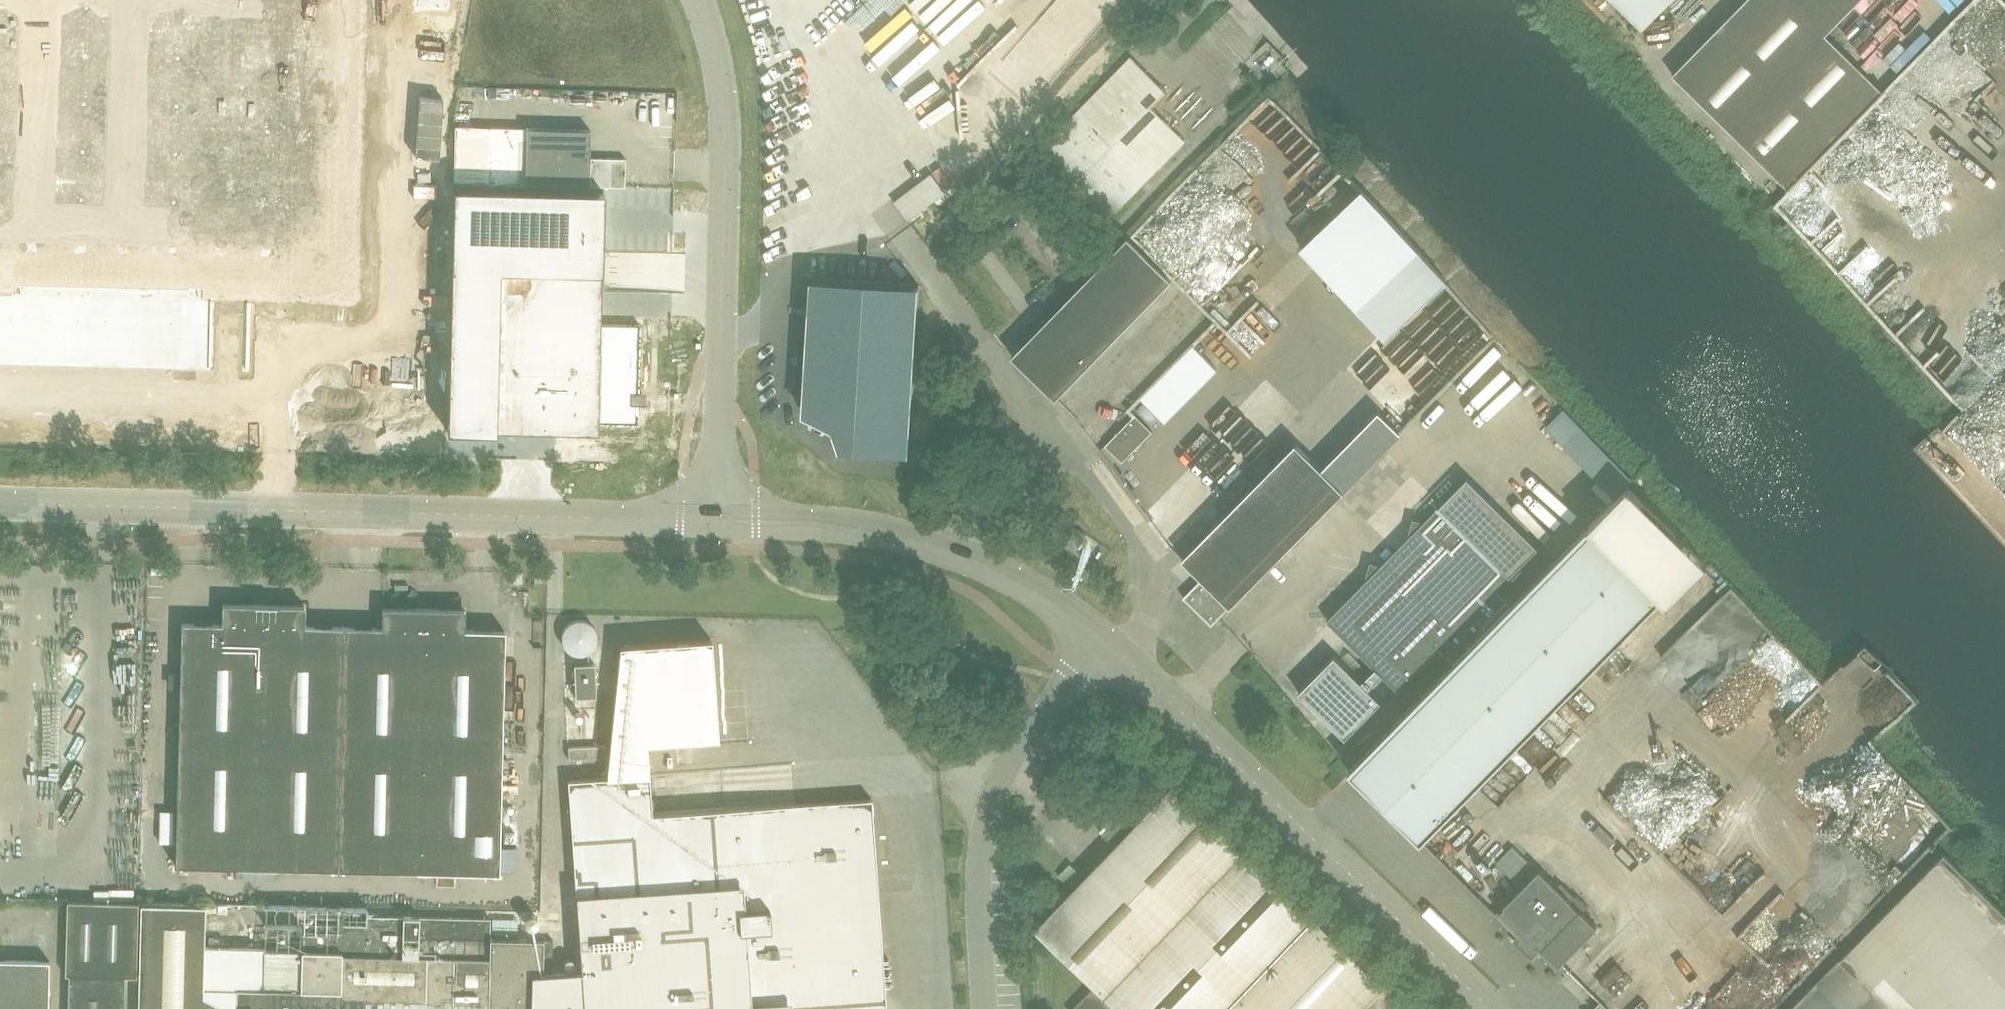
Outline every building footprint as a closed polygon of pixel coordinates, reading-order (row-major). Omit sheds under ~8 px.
[(359,304),(367,0),(0,0),(0,295),(359,304)] [(1640,26),(1666,0),(1614,0),(1640,26)] [(1859,0),(1745,0),(1671,75),(1788,189),(1884,91),(1826,34),(1859,0)] [(1167,91),(1133,57),(1131,56),(1039,150),(1109,218),(1186,140),(1152,106),(1167,91)] [(453,182),(489,183),(625,186),(626,158),(590,157),(591,129),(455,125),(453,182)] [(908,220),(946,191),(931,172),(893,201),(908,220)] [(451,189),(445,429),(497,430),(598,433),(598,422),(638,423),(640,323),(601,322),(602,271),(604,192),(451,189)] [(1172,279),(1128,236),(1012,355),(1056,398),(1172,279)] [(806,394),(805,412),(834,427),(842,448),(856,449),(909,452),(920,284),(813,278),(806,394)] [(1105,444),(1122,461),(1152,430),(1135,414),(1105,444)] [(1212,624),(1218,618),(1232,604),(1345,490),(1297,442),(1183,557),(1203,577),(1184,596),(1212,624)] [(1497,588),(1538,546),(1467,476),(1423,521),(1412,518),(1409,532),(1411,533),(1381,564),(1370,562),(1366,576),(1369,577),(1327,619),(1376,667),(1362,681),(1335,654),(1298,691),(1346,738),(1382,700),(1369,688),(1383,674),(1398,689),(1439,647),(1454,662),(1512,603),(1497,588)] [(1462,799),(1660,597),(1589,526),(1512,603),(1454,662),(1349,768),(1422,840),(1462,799)] [(512,571),(512,583),(522,583),(523,571),(512,571)] [(177,865),(257,866),(263,605),(223,604),(222,624),(182,623),(177,865)] [(305,606),(263,605),(257,866),(337,868),(341,626),(304,625),(305,606)] [(337,868),(418,870),(422,608),(383,607),(383,627),(341,626),(337,868)] [(465,609),(422,608),(418,870),(499,871),(499,867),(500,839),(504,630),(464,629),(465,609)] [(871,798),(652,813),(649,773),(646,743),(719,738),(712,638),(619,644),(606,776),(568,779),(581,969),(543,972),(543,959),(543,955),(551,955),(552,955),(553,939),(543,939),(490,937),(491,919),(404,916),(387,915),(366,914),(366,912),(338,911),(338,923),(316,922),(316,933),(302,932),(301,950),(264,949),(264,947),(206,945),(204,945),(205,910),(226,911),(227,903),(205,902),(205,906),(140,905),(139,1004),(139,1008),(886,1008),(871,798)] [(594,663),(574,664),(575,696),(595,695),(594,663)] [(568,746),(568,759),(606,757),(606,744),(568,746)] [(1162,787),(1171,778),(1157,765),(1149,774),(1162,787)] [(1384,982),(1175,782),(1036,928),(1094,985),(1071,1008),(1358,1008),(1384,982)] [(514,839),(500,839),(499,867),(514,867),(514,839)] [(1513,845),(1496,862),(1516,881),(1532,864),(1513,845)] [(1941,853),(1789,1008),(2004,1008),(2004,916),(1941,853)] [(1539,946),(1559,965),(1598,926),(1582,910),(1588,905),(1577,895),(1576,896),(1561,882),(1558,886),(1540,868),(1504,904),(1505,905),(1500,911),(1498,910),(1496,913),(1518,935),(1520,932),(1537,948),(1539,946)] [(126,975),(136,975),(138,904),(67,902),(65,974),(70,974),(69,1008),(125,1008),(126,975)] [(518,918),(492,918),(492,936),(518,937),(518,918)] [(50,960),(0,960),(0,1008),(49,1008),(50,960)]
